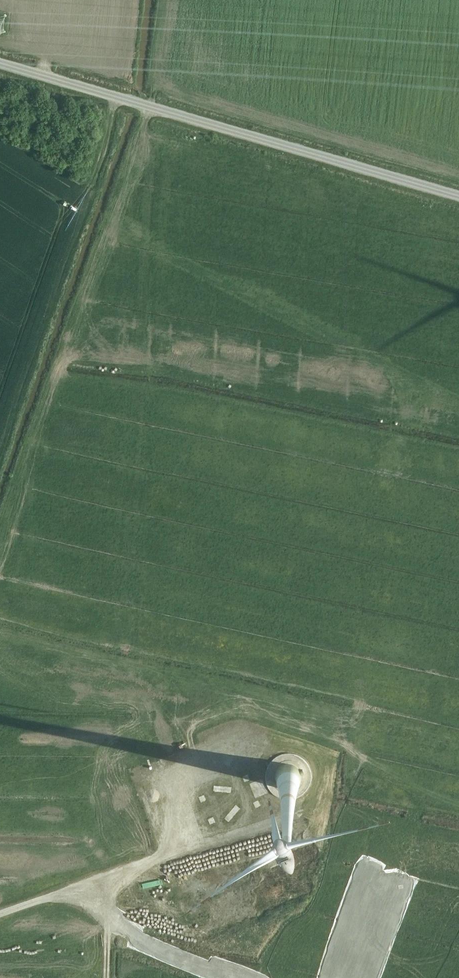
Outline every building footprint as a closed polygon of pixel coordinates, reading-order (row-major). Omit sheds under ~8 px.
[(264,778),(252,783),(257,797),(270,792),(264,778)]
